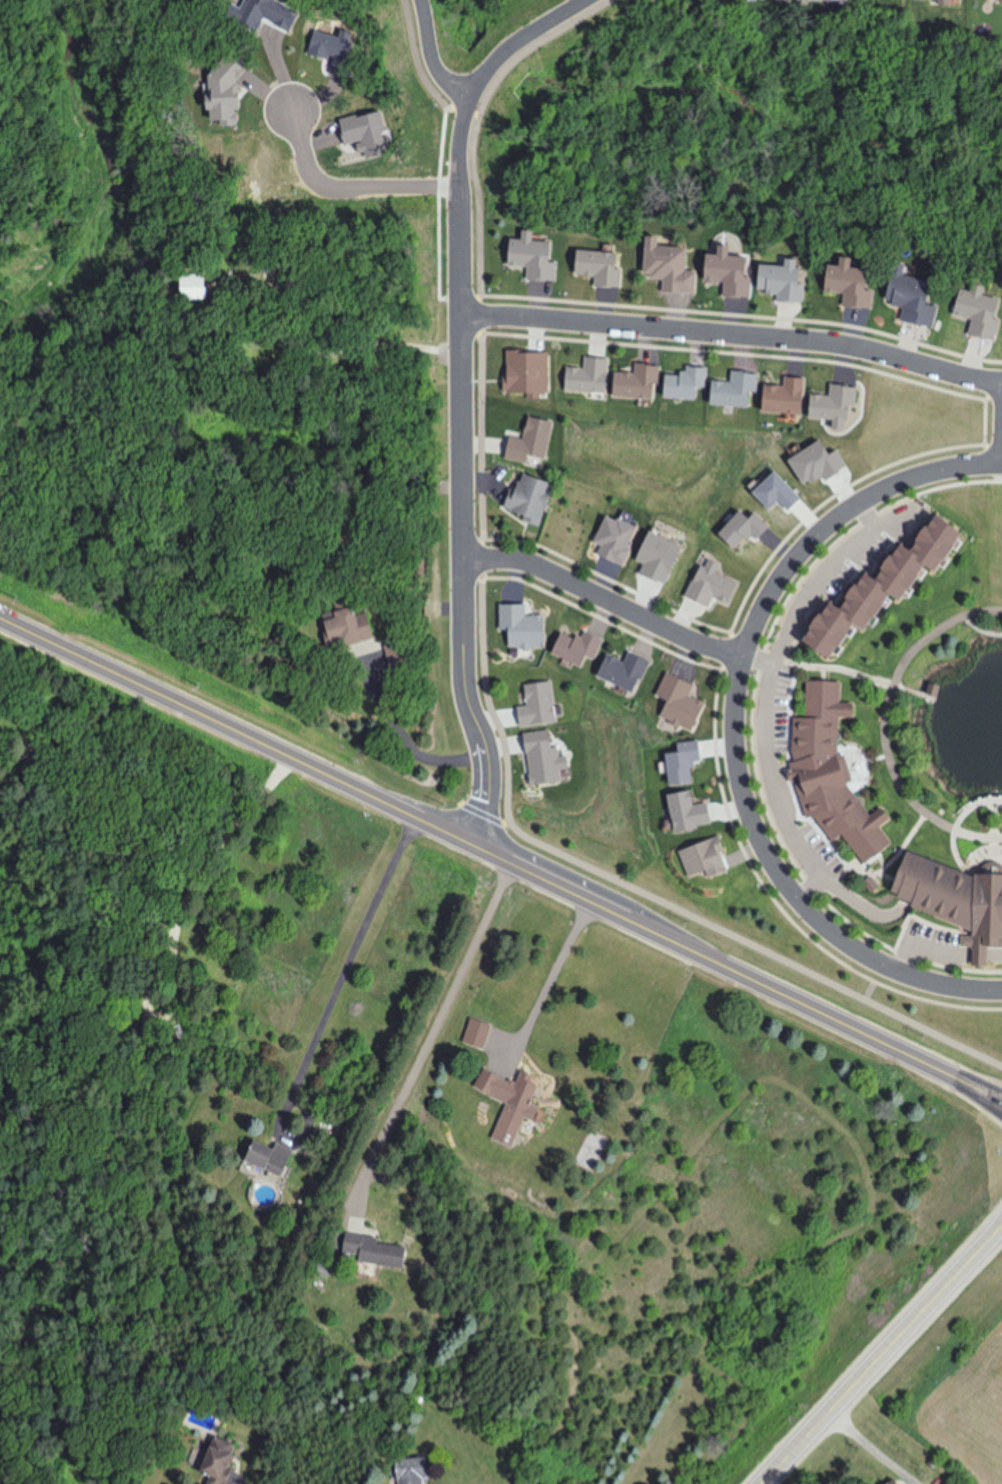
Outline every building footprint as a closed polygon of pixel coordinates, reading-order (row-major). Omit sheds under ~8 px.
[(691,271),(692,249),(650,246),(648,278),(669,280),(668,293),(701,295),(702,272),(691,271)] [(211,299),(210,276),(183,277),(184,300),(211,299)] [(510,494),(506,514),(548,525),(559,482),(528,475),(523,497),(510,494)] [(949,517),(925,551),(917,545),(892,581),(883,574),(857,612),(846,604),(819,642),(845,660),(870,625),(880,632),(905,597),(913,603),(938,567),(948,574),(975,536),(949,517)] [(377,637),(369,608),(329,619),(338,648),(377,637)] [(810,682),(808,716),(796,716),(794,754),(797,761),(790,763),(795,783),(798,782),(808,818),(815,815),(834,842),(843,836),(869,862),(894,842),(884,829),(896,819),(889,811),(874,817),(864,803),(850,784),(856,783),(849,759),(841,761),(843,719),(857,720),(857,704),(843,704),(844,684),(810,682)] [(683,851),(720,836),(732,865),(694,880),(683,851)] [(982,871),(1001,873),(1001,946),(991,945),(991,965),(978,965),(978,947),(966,945),(967,935),(981,935),(982,931),(982,928),(899,892),(916,850),(982,876),(982,871)] [(474,1016),(496,1024),(486,1049),(464,1040),(474,1016)] [(502,1077),(540,1094),(515,1151),(491,1140),(507,1103),(493,1097),(502,1077)] [(252,1162),(265,1134),(300,1150),(287,1178),(252,1162)] [(350,1233),(381,1240),(380,1244),(409,1251),(405,1268),(362,1259),(363,1256),(345,1252),(350,1233)] [(242,1445),(224,1483),(216,1483),(201,1477),(220,1435),(242,1445)] [(434,1457),(436,1483),(397,1483),(395,1460),(434,1457)]
